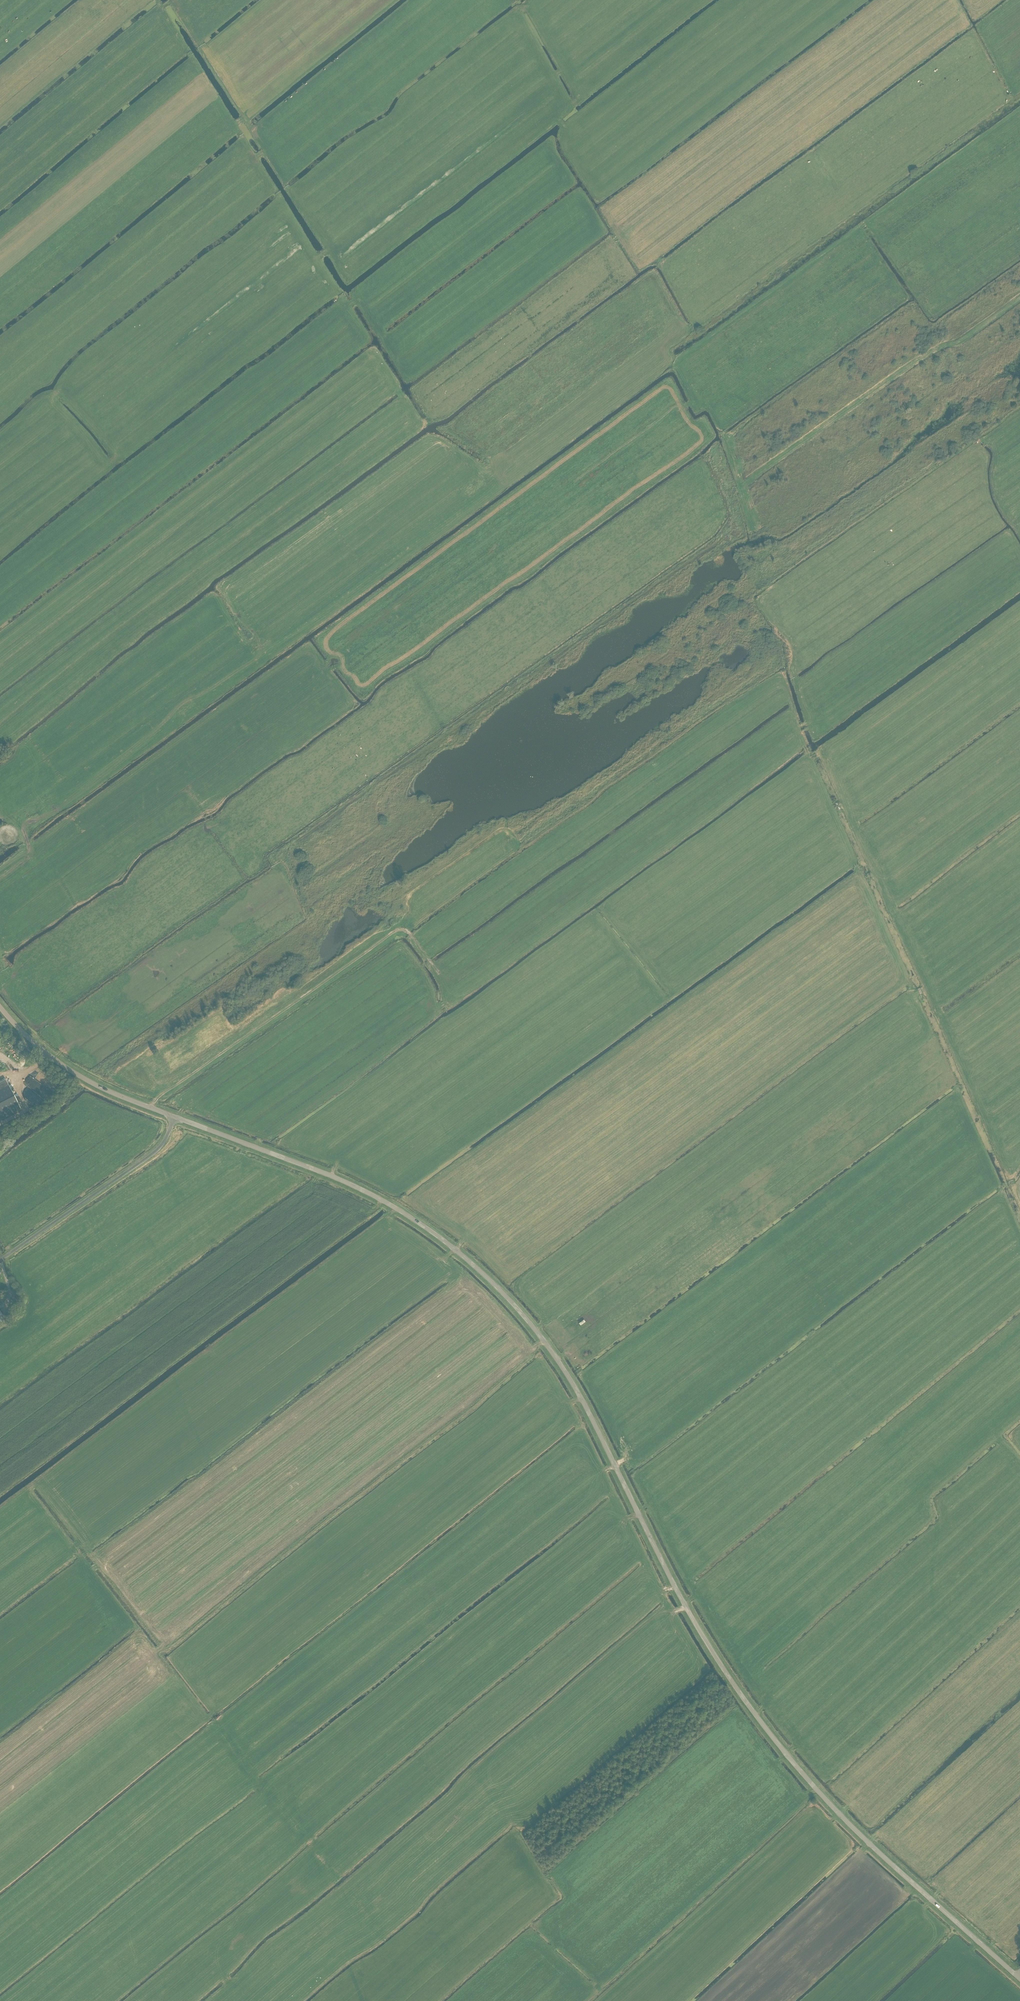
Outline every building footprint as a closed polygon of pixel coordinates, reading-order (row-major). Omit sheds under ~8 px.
[(50,1081),(46,1085),(51,1091),(55,1087),(50,1081)] [(0,1090),(0,1119),(20,1108),(8,1086),(0,1090)]
